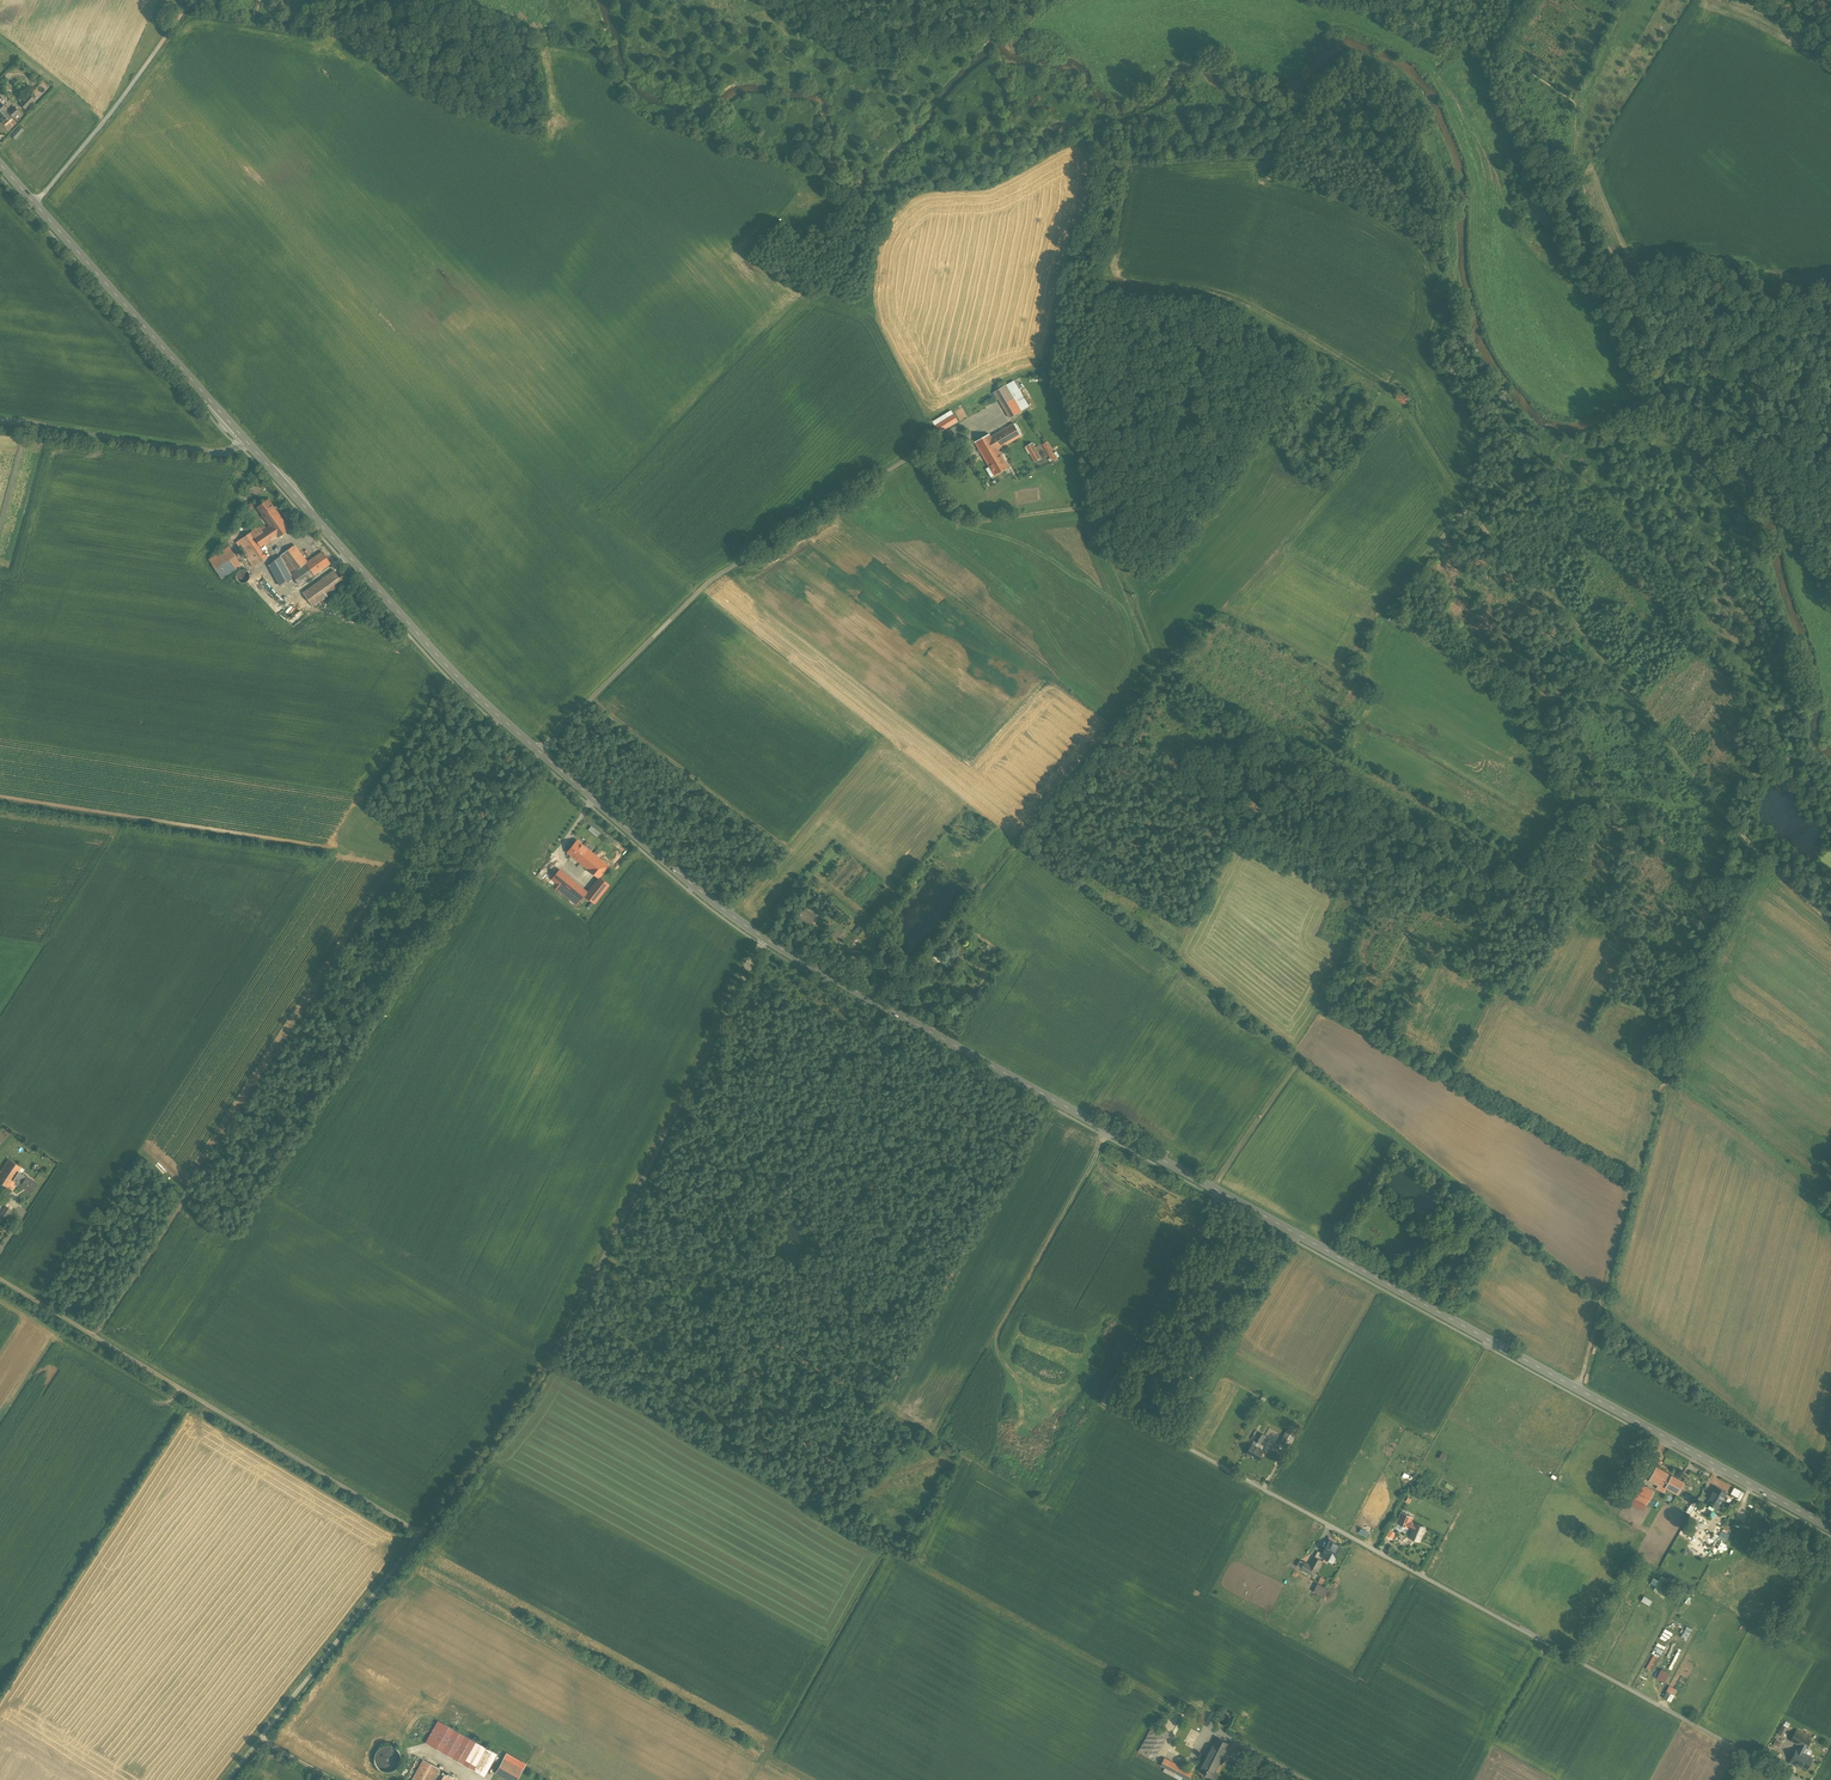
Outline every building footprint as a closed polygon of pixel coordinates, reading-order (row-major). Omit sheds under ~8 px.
[(29,95),(20,105),(25,109),(34,99),(29,95)] [(0,102),(0,119),(4,124),(11,118),(5,111),(6,109),(0,102)] [(15,107),(9,113),(13,117),(19,112),(15,107)] [(16,140),(25,130),(20,126),(11,135),(16,140)] [(1025,409),(1010,383),(995,391),(1010,417),(1025,409)] [(1408,400),(1398,394),(1395,398),(1405,405),(1408,400)] [(953,414),(935,426),(939,432),(957,421),(953,414)] [(989,434),(976,441),(986,460),(1000,452),(998,449),(1021,436),(1013,423),(991,436),(989,434)] [(1057,459),(1046,441),(1043,444),(1053,462),(1057,459)] [(1041,458),(1032,443),(1026,446),(1035,462),(1041,458)] [(1000,452),(986,460),(995,475),(1009,467),(1000,452)] [(280,516),(268,499),(257,507),(268,523),(280,516)] [(283,513),(289,521),(297,516),(292,507),(283,513)] [(280,516),(268,523),(270,525),(262,530),(259,526),(251,532),(262,548),(289,529),(280,516)] [(251,532),(236,542),(253,567),(268,557),(262,548),(251,532)] [(294,545),(268,565),(280,586),(294,578),(291,574),(293,573),(304,565),(306,563),(307,562),(294,545)] [(229,547),(210,560),(222,578),(241,565),(229,547)] [(307,562),(306,563),(314,575),(330,563),(322,552),(307,562)] [(304,565),(293,573),(291,574),(294,578),(300,586),(314,575),(306,563),(304,565)] [(249,579),(250,576),(249,573),(248,571),(246,570),(243,569),(240,570),(238,571),(237,574),(236,576),(237,579),(238,581),(241,582),(243,583),(246,582),(248,581),(249,579)] [(334,570),(303,593),(307,598),(313,606),(344,584),(338,576),(334,570)] [(255,576),(249,582),(260,594),(266,589),(279,602),(284,598),(263,576),(258,580),(255,576)] [(577,840),(567,852),(579,862),(589,850),(577,840)] [(599,878),(587,892),(559,869),(551,879),(559,885),(556,888),(577,905),(581,900),(590,908),(609,885),(599,877),(608,866),(589,850),(579,862),(599,878)] [(814,916),(802,909),(797,917),(809,924),(814,916)] [(941,967),(945,962),(934,952),(930,957),(941,967)] [(0,1172),(0,1183),(10,1190),(16,1182),(20,1185),(26,1176),(18,1171),(21,1167),(9,1159),(0,1172)] [(20,1185),(31,1192),(37,1183),(26,1176),(20,1185)] [(0,1215),(0,1221),(1,1222),(10,1209),(6,1207),(0,1215)] [(1458,1224),(1449,1219),(1444,1227),(1453,1232),(1458,1224)] [(1484,1233),(1475,1227),(1472,1231),(1481,1237),(1484,1233)] [(1196,1381),(1199,1377),(1189,1371),(1186,1375),(1196,1381)] [(1287,1430),(1278,1445),(1287,1450),(1296,1434),(1287,1430)] [(1256,1436),(1254,1440),(1260,1444),(1265,1435),(1259,1432),(1256,1436)] [(1258,1448),(1252,1444),(1246,1454),(1258,1460),(1264,1451),(1258,1448)] [(1440,1458),(1445,1461),(1449,1455),(1444,1452),(1440,1458)] [(1641,1466),(1633,1461),(1627,1470),(1630,1472),(1636,1475),(1641,1466)] [(1414,1472),(1405,1467),(1402,1474),(1411,1478),(1414,1472)] [(1656,1467),(1649,1480),(1658,1485),(1659,1483),(1665,1473),(1656,1467)] [(1683,1482),(1665,1473),(1659,1483),(1668,1488),(1677,1493),(1683,1482)] [(1653,1491),(1637,1482),(1629,1496),(1646,1505),(1653,1491)] [(1668,1488),(1659,1483),(1658,1485),(1656,1488),(1665,1493),(1668,1488)] [(1726,1493),(1715,1486),(1706,1502),(1710,1504),(1709,1506),(1712,1508),(1713,1506),(1717,1508),(1726,1493)] [(1741,1500),(1745,1492),(1735,1487),(1731,1494),(1741,1500)] [(1425,1527),(1411,1522),(1412,1517),(1400,1512),(1398,1518),(1395,1517),(1393,1522),(1410,1529),(1408,1534),(1410,1535),(1409,1537),(1419,1541),(1425,1527)] [(1706,1526),(1689,1516),(1687,1520),(1703,1530),(1706,1526)] [(1686,1535),(1694,1538),(1698,1529),(1690,1525),(1686,1535)] [(1721,1534),(1716,1543),(1723,1547),(1728,1538),(1721,1534)] [(1340,1547),(1329,1541),(1324,1550),(1324,1551),(1327,1552),(1324,1557),(1332,1562),(1335,1557),(1340,1547)] [(1315,1556),(1310,1565),(1304,1562),(1301,1568),(1313,1575),(1322,1560),(1320,1559),(1315,1556)] [(1681,1587),(1661,1576),(1653,1590),(1666,1597),(1668,1592),(1677,1596),(1681,1587)] [(1328,1589),(1317,1583),(1313,1591),(1324,1596),(1328,1589)] [(1651,1670),(1658,1656),(1654,1654),(1647,1668),(1651,1670)] [(1675,1697),(1666,1692),(1662,1698),(1671,1703),(1675,1697)] [(1231,1720),(1231,1718),(1231,1716),(1229,1714),(1227,1713),(1225,1712),(1223,1713),(1221,1714),(1220,1716),(1220,1718),(1220,1721),(1221,1722),(1223,1724),(1225,1724),(1228,1723),(1229,1722),(1231,1720)] [(1201,1728),(1188,1721),(1175,1746),(1188,1753),(1201,1728)] [(497,1754),(443,1723),(431,1746),(484,1776),(497,1754)] [(1782,1725),(1778,1734),(1782,1736),(1787,1727),(1782,1725)] [(1167,1736),(1170,1731),(1162,1727),(1159,1732),(1167,1736)] [(1165,1738),(1150,1730),(1138,1751),(1153,1759),(1165,1738)] [(1810,1741),(1795,1732),(1790,1740),(1798,1745),(1796,1749),(1803,1753),(1806,1748),(1806,1749),(1810,1741)] [(1229,1744),(1212,1735),(1205,1748),(1210,1750),(1210,1751),(1209,1751),(1208,1754),(1203,1752),(1202,1754),(1206,1756),(1207,1756),(1199,1771),(1212,1777),(1229,1744)] [(1782,1741),(1776,1739),(1773,1745),(1779,1748),(1782,1741)] [(382,1746),(381,1770),(389,1770),(389,1769),(398,1769),(399,1747),(382,1746)] [(1803,1753),(1796,1749),(1790,1761),(1806,1769),(1812,1758),(1803,1753)] [(495,1773),(509,1779),(518,1779),(527,1763),(506,1752),(495,1773)] [(1164,1758),(1160,1765),(1165,1767),(1163,1771),(1173,1776),(1171,1779),(1174,1779),(1181,1779),(1183,1777),(1189,1779),(1193,1772),(1164,1758)] [(423,1760),(412,1779),(432,1779),(439,1768),(423,1760)]
